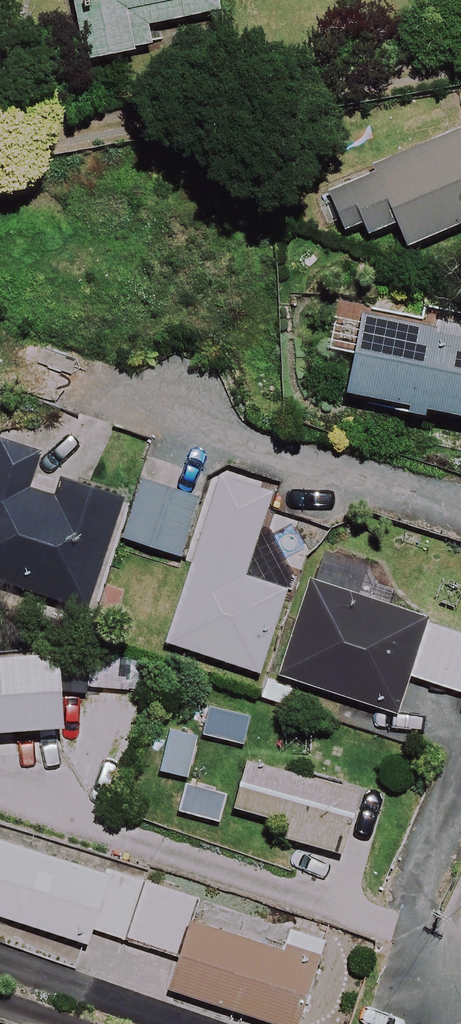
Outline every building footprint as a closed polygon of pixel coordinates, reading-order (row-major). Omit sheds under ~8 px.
[(84,62),(151,49),(147,27),(220,12),(218,0),(72,0),(84,62)] [(325,188),(343,230),(360,223),(366,236),(396,223),(407,248),(460,225),(460,130),(325,188)] [(335,308),(326,351),(354,357),(346,395),(460,418),(460,328),(433,322),(432,328),(335,308)] [(121,500),(64,481),(60,492),(32,483),(41,456),(0,442),(0,580),(85,608),(121,500)] [(207,480),(150,459),(121,537),(178,559),(207,480)] [(272,490),(221,473),(166,643),(257,673),(285,589),(244,576),(272,490)] [(394,714),(407,677),(460,695),(460,630),(309,580),(278,675),(394,714)] [(57,655),(0,659),(0,733),(62,729),(57,655)] [(356,794),(246,762),(233,808),(285,823),(281,837),(339,854),(356,794)] [(85,944),(89,930),(107,873),(0,840),(0,918),(85,944)] [(193,915),(197,902),(195,900),(107,873),(89,930),(180,958),(193,915)] [(193,915),(180,958),(170,992),(276,1023),(298,1023),(323,941),(286,930),(282,942),(222,924),(193,915)]
